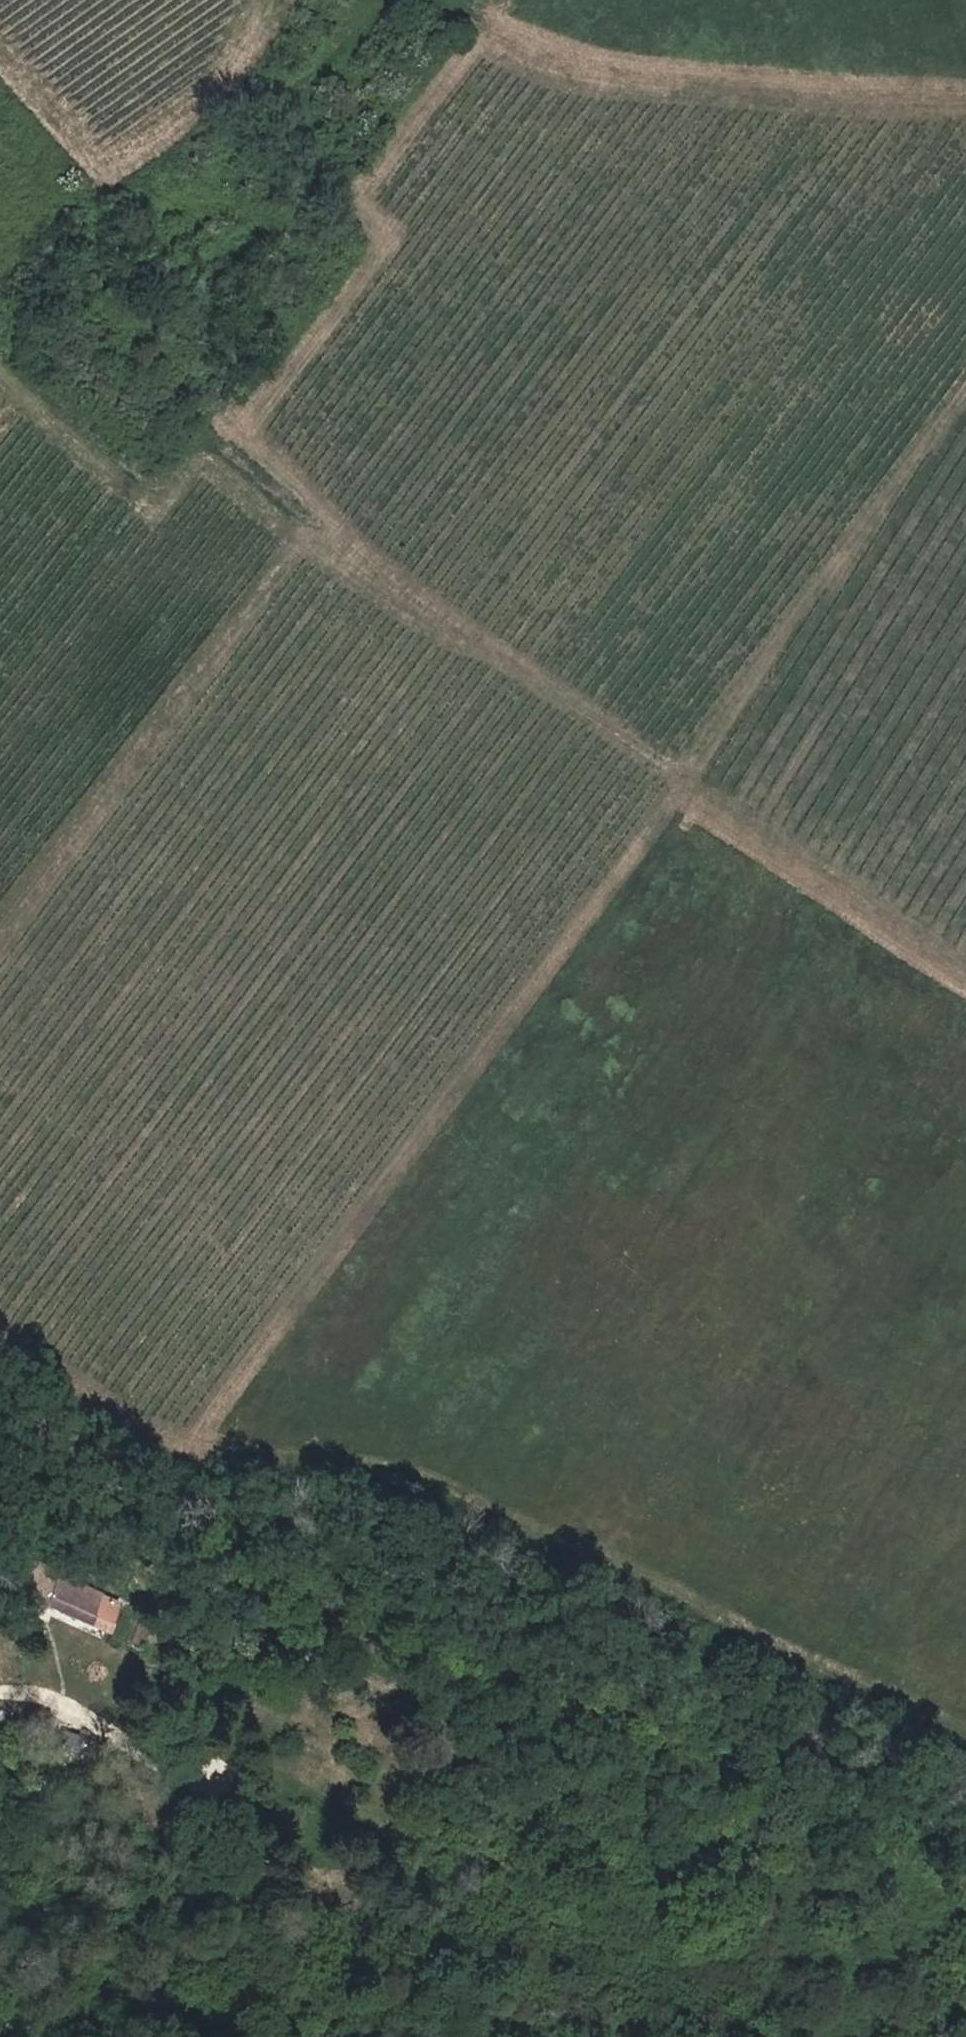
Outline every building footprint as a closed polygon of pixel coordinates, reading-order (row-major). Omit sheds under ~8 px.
[(62,1573),(36,1563),(23,1598),(49,1608),(51,1602),(100,1621),(111,1593),(61,1575),(62,1573)]
